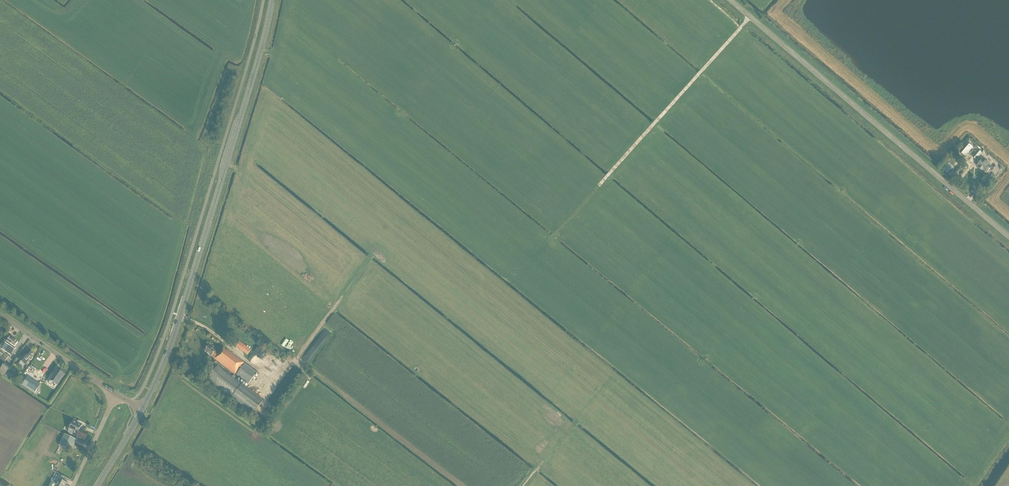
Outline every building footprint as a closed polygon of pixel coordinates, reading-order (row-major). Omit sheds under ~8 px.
[(960,154),(964,157),(972,147),(968,144),(960,154)] [(978,150),(972,156),(976,160),(982,153),(978,150)] [(983,158),(982,159),(976,167),(985,175),(992,167),(985,162),(986,161),(983,158)] [(943,170),(947,174),(953,167),(949,163),(943,170)] [(974,169),(963,180),(973,189),(984,178),(974,169)] [(234,325),(228,332),(236,338),(242,331),(234,325)] [(5,352),(14,340),(10,337),(1,349),(5,352)] [(14,340),(5,352),(10,355),(14,350),(16,347),(15,347),(18,343),(14,340)] [(240,342),(236,347),(247,355),(251,350),(240,342)] [(215,351),(208,346),(206,349),(206,348),(204,350),(205,351),(204,351),(214,359),(248,385),(257,373),(223,347),(218,354),(215,352),(215,351)] [(253,350),(268,367),(273,362),(258,346),(253,350)] [(33,353),(29,351),(26,356),(24,354),(20,361),(26,365),(29,360),(33,353)] [(5,363),(0,370),(6,374),(10,367),(5,363)] [(263,401),(217,366),(207,379),(253,414),(263,401)] [(57,370),(48,383),(51,385),(53,383),(57,386),(64,375),(57,370)] [(41,385),(27,376),(21,385),(35,394),(41,385)] [(346,411),(343,417),(349,421),(353,415),(346,411)] [(68,432),(84,440),(87,435),(79,431),(82,425),(74,420),(68,432)] [(76,440),(64,434),(58,446),(71,451),(76,440)]
